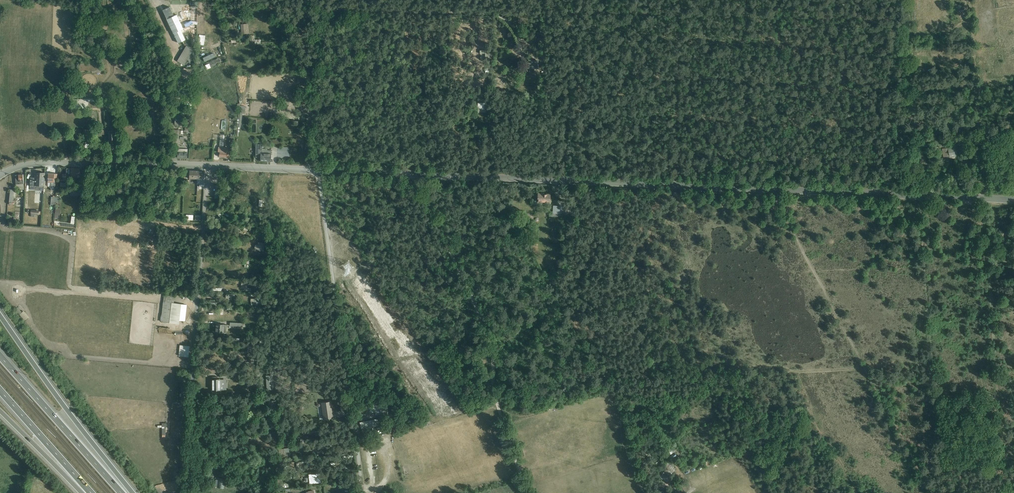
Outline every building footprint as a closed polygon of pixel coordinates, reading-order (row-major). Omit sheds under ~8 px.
[(186,30),(196,25),(194,22),(197,20),(199,9),(198,9),(199,0),(193,0),(191,21),(184,24),(186,27),(184,28),(186,30)] [(170,7),(163,10),(167,19),(166,19),(169,26),(180,21),(177,15),(174,16),(170,7)] [(181,20),(180,21),(169,26),(173,34),(185,29),(181,20)] [(248,23),(241,24),(242,34),(249,34),(248,23)] [(191,55),(194,50),(186,45),(177,61),(184,65),(188,60),(190,61),(193,56),(191,55)] [(485,53),(485,60),(490,60),(490,50),(480,50),(480,54),(485,53)] [(202,57),(204,61),(215,58),(214,53),(202,57)] [(207,69),(221,63),(219,59),(217,60),(216,59),(209,62),(209,63),(205,65),(207,69)] [(538,69),(538,60),(528,60),(528,69),(538,69)] [(77,65),(77,72),(92,71),(92,73),(101,73),(101,64),(97,64),(97,61),(80,62),(80,65),(77,65)] [(103,107),(103,98),(72,99),(73,108),(103,107)] [(486,112),(486,101),(478,101),(478,112),(486,112)] [(176,103),(175,124),(182,124),(183,117),(185,117),(185,114),(183,114),(183,110),(187,110),(187,103),(176,103)] [(240,105),(236,135),(239,136),(240,127),(241,127),(243,113),(245,113),(246,106),(240,105)] [(219,157),(231,158),(234,137),(230,136),(228,148),(219,147),(218,152),(220,152),(219,157)] [(261,161),(271,161),(271,150),(262,149),(263,144),(256,144),(256,157),(261,157),(261,161)] [(948,148),(942,149),(944,159),(950,158),(950,159),(955,158),(955,157),(958,157),(957,149),(956,149),(956,147),(948,148)] [(177,158),(187,158),(188,152),(184,151),(184,150),(181,150),(181,151),(178,151),(178,153),(176,153),(176,156),(178,156),(177,158)] [(74,178),(80,178),(80,168),(71,168),(67,168),(67,175),(71,175),(71,178),(74,178)] [(197,184),(204,184),(205,171),(190,171),(189,179),(197,179),(197,184)] [(35,190),(44,190),(45,173),(36,173),(36,178),(31,177),(30,189),(35,190)] [(51,191),(55,191),(55,178),(57,178),(58,173),(55,173),(48,173),(48,186),(50,186),(50,188),(51,188),(51,191)] [(19,190),(24,190),(23,174),(15,175),(16,187),(19,187),(19,190)] [(71,190),(70,195),(79,196),(79,187),(74,187),(74,190),(71,190)] [(544,194),(538,193),(538,200),(535,200),(535,204),(546,205),(546,206),(550,206),(551,194),(544,194)] [(562,206),(553,206),(553,212),(557,212),(557,213),(549,213),(549,217),(553,217),(552,218),(550,217),(550,220),(554,220),(554,217),(561,217),(562,206)] [(222,209),(219,209),(219,216),(230,217),(230,214),(222,213),(222,209)] [(247,290),(250,291),(251,288),(247,288),(248,281),(245,281),(241,281),(241,288),(244,288),(244,290),(247,291),(247,290)] [(175,296),(164,295),(162,314),(161,314),(160,322),(179,324),(181,304),(174,303),(175,296)] [(21,317),(26,313),(20,306),(18,308),(17,307),(15,309),(20,315),(19,315),(21,317)] [(227,333),(227,324),(216,323),(216,332),(227,333)] [(189,357),(190,346),(180,345),(179,356),(189,357)] [(221,379),(212,379),(212,385),(212,390),(220,390),(221,379)] [(269,414),(276,414),(276,400),(268,400),(268,408),(269,408),(269,414)] [(323,420),(335,418),(334,412),(333,412),(331,401),(321,403),(323,420)] [(376,415),(388,413),(386,404),(363,408),(363,409),(359,410),(360,415),(376,412),(376,415)] [(216,410),(216,417),(218,417),(218,418),(224,418),(225,410),(216,410)] [(380,419),(360,423),(361,429),(382,425),(380,419)] [(290,421),(285,422),(285,428),(288,428),(295,428),(294,421),(293,421),(293,420),(290,420),(290,421)] [(279,460),(287,459),(287,457),(290,456),(289,448),(278,449),(279,460)] [(660,478),(667,482),(671,477),(670,477),(676,468),(667,463),(661,471),(663,473),(660,478)] [(320,473),(308,474),(309,484),(321,483),(320,473)]
